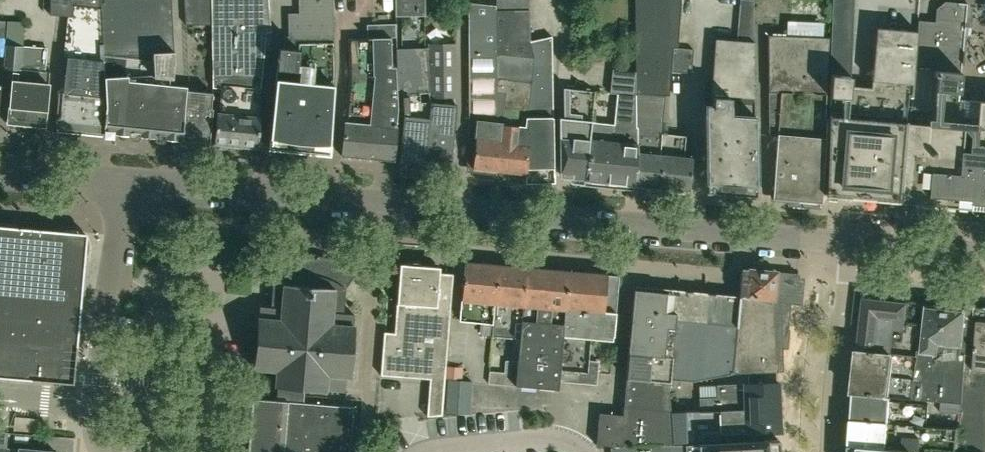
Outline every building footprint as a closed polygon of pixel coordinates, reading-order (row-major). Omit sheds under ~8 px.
[(46,0),(22,0),(23,16),(47,15),(46,0)] [(100,0),(49,0),(49,14),(71,16),(63,92),(59,92),(56,126),(102,131),(104,105),(105,100),(100,0)] [(186,89),(186,85),(178,85),(167,84),(168,78),(172,78),(174,59),(171,0),(100,0),(105,100),(104,105),(106,105),(103,131),(172,138),(182,139),(186,89)] [(210,0),(184,0),(184,24),(211,24),(210,0)] [(266,31),(270,31),(268,0),(210,0),(211,24),(212,87),(221,87),(218,113),(216,113),(213,143),(257,147),(260,115),(258,115),(266,31)] [(333,0),(298,0),(299,14),(288,14),(290,44),(285,44),(285,50),(278,47),(268,148),(329,154),(337,72),(333,0)] [(395,15),(425,15),(424,0),(395,0),(395,15)] [(632,184),(688,189),(691,157),(682,157),(684,135),(661,133),(664,95),(669,95),(671,71),(690,73),(692,49),(677,48),(681,0),(635,0),(636,64),(634,64),(636,150),(632,184)] [(728,193),(756,196),(752,0),(738,0),(735,39),(726,38),(726,95),(738,96),(733,160),(731,160),(728,193)] [(827,73),(829,37),(822,37),(823,22),(829,22),(829,0),(789,0),(788,20),(787,20),(787,35),(767,34),(768,70),(827,73)] [(854,198),(863,86),(849,85),(851,64),(854,0),(832,0),(829,62),(825,110),(830,110),(824,195),(854,198)] [(931,60),(961,63),(964,38),(968,34),(971,7),(967,3),(945,1),(936,8),(935,21),(931,60)] [(496,92),(495,10),(495,5),(468,2),(467,93),(468,136),(470,136),(467,167),(495,170),(504,93),(496,92)] [(532,59),(528,43),(528,10),(495,10),(496,92),(504,93),(495,170),(524,173),(525,166),(530,166),(529,175),(530,175),(532,155),(527,154),(530,127),(525,126),(528,105),(532,59)] [(419,19),(396,23),(399,46),(423,43),(419,19)] [(935,21),(918,19),(917,30),(915,30),(910,94),(908,94),(898,201),(984,209),(984,101),(958,98),(961,63),(931,60),(935,21)] [(397,89),(397,70),(392,70),(391,37),(391,23),(366,24),(367,37),(349,38),(350,65),(342,155),(393,160),(398,107),(397,89)] [(910,94),(915,30),(876,26),(870,87),(863,86),(854,198),(898,201),(908,94),(910,94)] [(537,40),(540,175),(552,175),(550,36),(537,40)] [(726,95),(726,38),(714,37),(710,86),(703,86),(703,191),(728,193),(731,160),(733,160),(738,96),(726,95)] [(530,175),(540,175),(537,40),(528,43),(532,59),(528,105),(525,126),(530,127),(527,154),(532,155),(530,175)] [(43,71),(45,48),(5,44),(3,68),(12,69),(7,121),(44,125),(47,84),(48,71),(43,71)] [(425,162),(451,165),(456,104),(449,103),(449,95),(455,95),(454,44),(429,45),(430,101),(432,102),(425,162)] [(425,162),(432,102),(430,101),(426,48),(396,48),(397,70),(397,89),(402,88),(403,115),(401,146),(405,146),(403,160),(425,162)] [(636,150),(634,64),(627,64),(626,70),(611,69),(608,93),(615,93),(612,123),(590,121),(593,90),(575,89),(577,179),(632,184),(636,150)] [(829,110),(824,110),(827,73),(768,70),(769,134),(777,134),(772,197),(820,200),(826,116),(829,116),(829,110)] [(577,179),(575,89),(562,88),(563,178),(577,179)] [(186,89),(182,139),(209,142),(213,108),(211,108),(212,92),(186,89)] [(73,383),(76,346),(83,259),(87,254),(88,251),(88,247),(88,243),(87,239),(85,236),(83,233),(79,230),(76,229),(72,228),(68,228),(64,228),(59,231),(42,230),(42,229),(0,225),(0,377),(73,383)] [(306,257),(304,254),(293,255),(289,255),(284,256),(277,258),(268,262),(263,264),(271,282),(270,307),(259,307),(254,368),(276,370),(274,384),(288,385),(287,400),(251,398),(247,451),(349,451),(353,405),(297,401),(298,387),(327,389),(327,387),(343,388),(344,376),(349,376),(354,313),(344,312),(347,290),(344,288),(356,272),(351,269),(346,265),(340,263),(333,260),(325,257),(317,255),(314,258),(310,258),(306,257)] [(441,412),(452,273),(438,272),(439,265),(399,262),(394,331),(385,331),(381,374),(429,378),(426,415),(441,412)] [(493,335),(498,265),(465,262),(461,299),(460,320),(480,321),(479,334),(493,335)] [(516,386),(557,390),(557,380),(558,362),(560,361),(568,272),(498,265),(493,335),(520,337),(518,362),(516,386)] [(774,275),(774,274),(772,271),(741,269),(739,299),(633,290),(622,415),(619,444),(619,446),(620,446),(620,444),(674,444),(671,411),(669,390),(680,389),(679,380),(689,380),(732,372),(778,371),(777,345),(780,345),(781,329),(783,329),(786,302),(784,302),(781,300),(778,299),(776,299),(778,279),(776,279),(775,278),(774,275)] [(568,272),(560,361),(558,362),(557,380),(593,383),(594,372),(598,372),(599,360),(589,360),(591,334),(613,336),(619,276),(568,272)] [(784,302),(786,302),(796,303),(798,277),(775,275),(774,274),(774,275),(775,278),(776,279),(778,279),(776,299),(778,299),(781,300),(784,302)] [(902,294),(883,292),(880,292),(877,291),(864,290),(863,298),(855,298),(853,325),(860,326),(858,348),(883,351),(885,351),(918,355),(921,326),(904,325),(907,300),(902,294)] [(960,354),(964,308),(928,306),(923,350),(925,350),(925,355),(918,355),(916,379),(922,380),(921,397),(963,399),(964,395),(964,384),(965,369),(966,355),(960,354)] [(964,308),(960,354),(966,355),(965,369),(984,370),(984,310),(964,308)] [(916,379),(918,355),(885,351),(883,351),(858,348),(853,393),(921,397),(922,380),(916,379)] [(456,369),(469,369),(469,355),(456,355),(456,369)] [(488,383),(516,386),(518,362),(505,360),(503,372),(489,371),(488,383)] [(965,369),(964,384),(984,385),(984,370),(965,369)] [(447,379),(445,414),(470,415),(471,398),(470,398),(471,381),(447,379)] [(778,383),(744,384),(716,385),(716,398),(698,398),(698,411),(671,411),(674,444),(719,442),(718,435),(780,433),(778,383)] [(964,384),(964,395),(984,396),(984,385),(964,384)] [(963,399),(921,397),(853,393),(852,399),(851,418),(961,428),(962,418),(963,406),(963,399)] [(964,395),(963,399),(963,406),(984,408),(984,396),(964,395)] [(984,419),(984,408),(963,406),(962,418),(984,419)] [(619,444),(622,415),(598,413),(595,444),(620,447),(620,446),(619,446),(619,444)] [(13,431),(37,434),(39,419),(14,418),(13,431)] [(961,428),(851,418),(851,427),(849,443),(926,450),(949,451),(960,451),(961,440),(961,429),(961,428)] [(984,430),(984,419),(962,418),(961,428),(961,429),(984,430)] [(961,429),(961,440),(960,451),(984,451),(984,430),(961,429)] [(6,448),(7,432),(0,431),(0,451),(52,451),(6,448)] [(778,439),(685,444),(685,446),(685,451),(779,451),(778,439)] [(926,450),(849,443),(848,451),(949,451),(926,450)] [(685,446),(685,444),(610,447),(611,451),(685,451),(685,446)]
